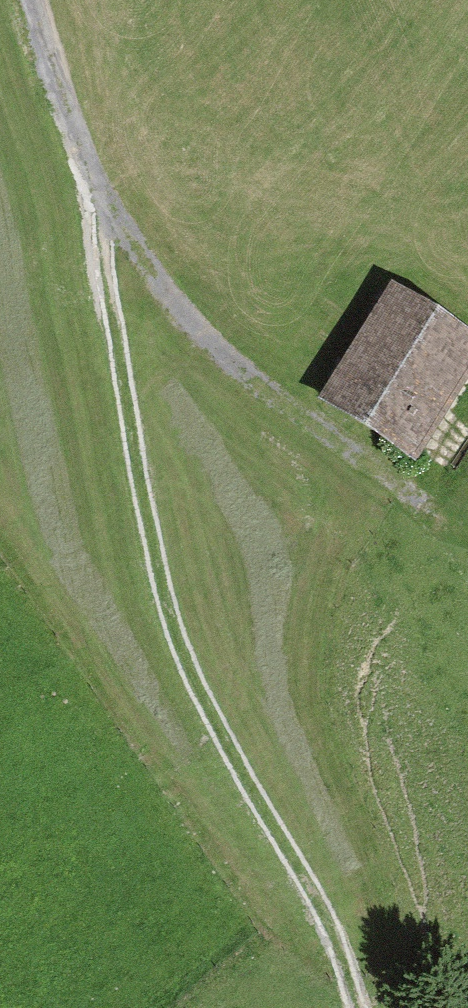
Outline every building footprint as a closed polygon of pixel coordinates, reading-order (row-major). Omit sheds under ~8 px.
[(404,296),(334,416),(425,468),(467,394),(467,333),(404,296)]
